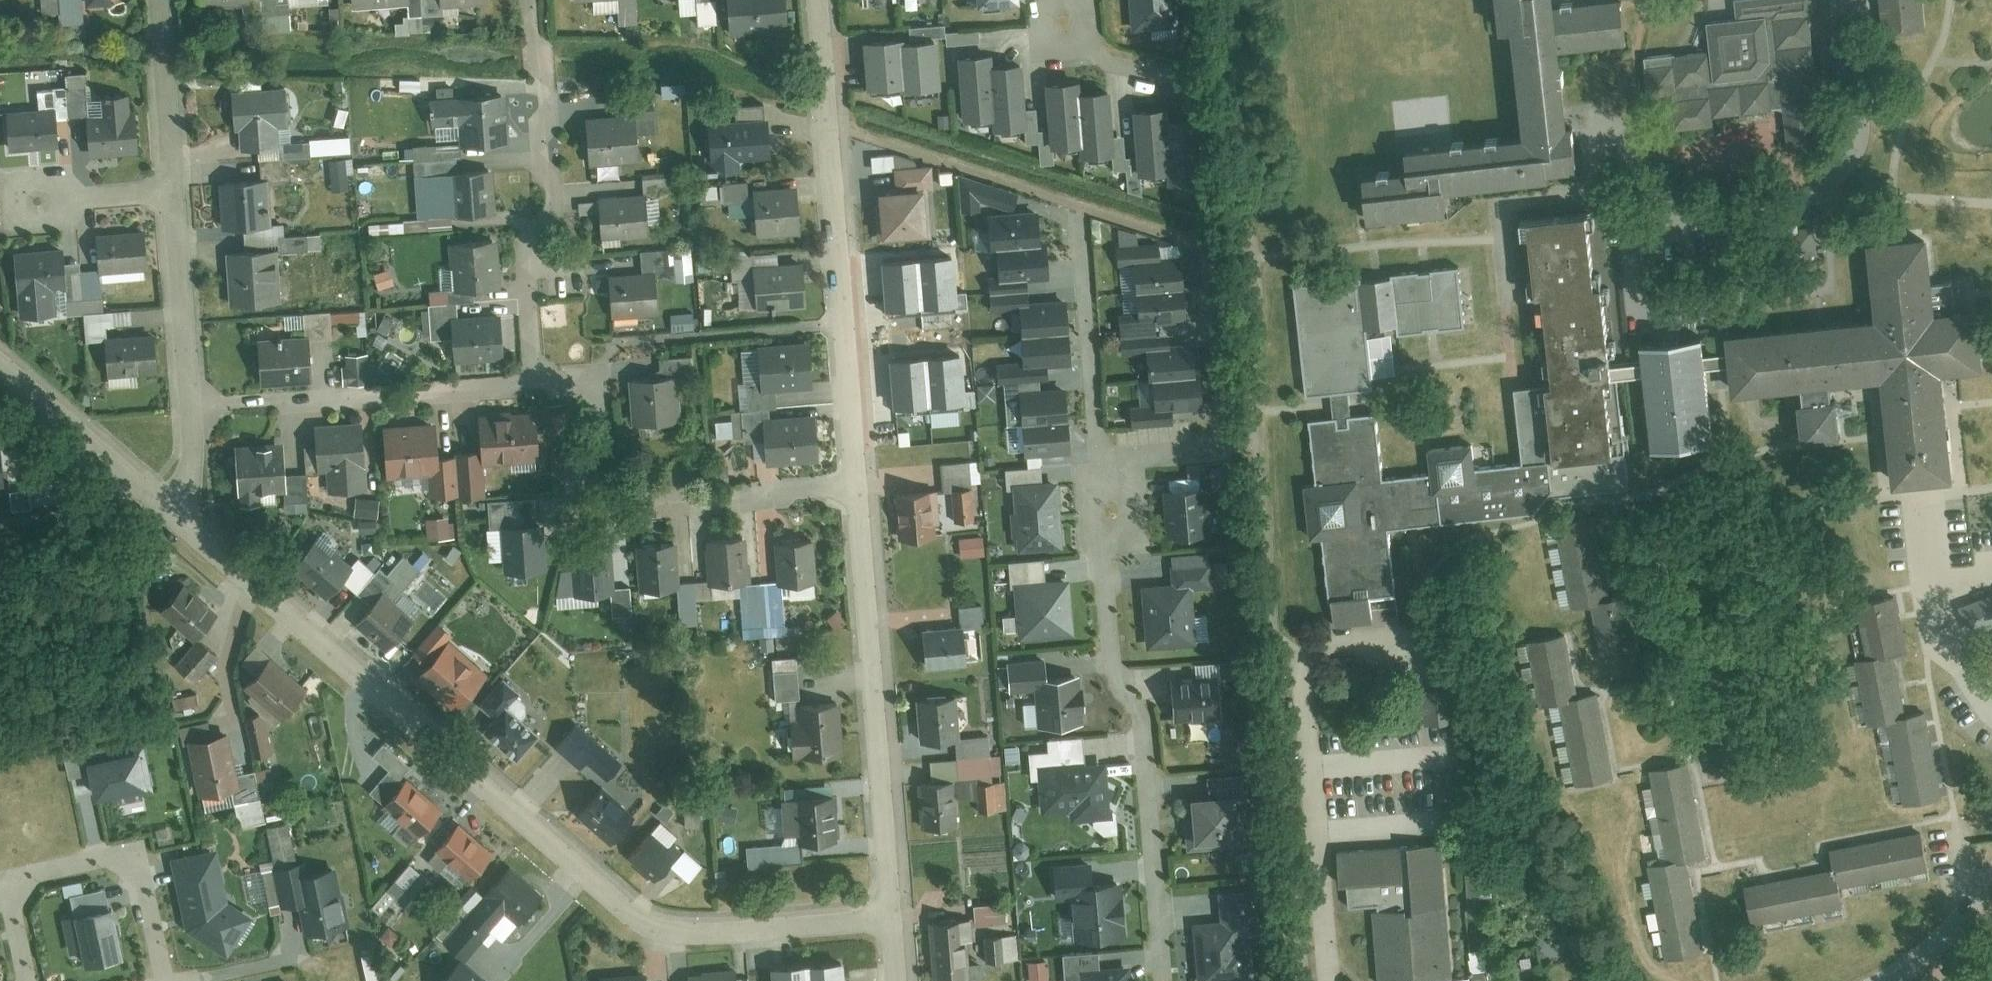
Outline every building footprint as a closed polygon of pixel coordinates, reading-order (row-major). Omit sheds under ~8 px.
[(202,9),(248,6),(247,0),(202,0),(202,9)] [(620,25),(639,23),(637,0),(618,0),(620,25)] [(726,39),(786,36),(784,0),(724,0),(726,39)] [(1016,0),(965,0),(965,11),(1016,8),(1016,0)] [(1128,35),(1176,32),(1174,0),(1126,0),(1128,35)] [(1366,216),(1447,209),(1445,188),(1548,179),(1548,170),(1576,167),(1572,119),(1568,120),(1561,49),(1627,43),(1623,0),(1555,0),(1554,0),(1493,0),(1496,27),(1509,26),(1518,125),(1399,136),(1402,164),(1361,167),(1366,216)] [(1836,40),(1833,0),(1733,0),(1734,17),(1706,19),(1709,51),(1641,56),(1646,132),(1714,127),(1713,117),(1745,114),(1745,122),(1771,120),(1770,111),(1784,110),(1786,149),(1825,147),(1821,82),(1839,80),(1836,40)] [(1880,32),(1928,28),(1925,0),(1877,0),(1880,32)] [(943,29),(908,30),(908,42),(943,41),(943,29)] [(977,33),(945,35),(946,49),(978,46),(977,33)] [(936,45),(862,49),(865,101),(939,97),(936,45)] [(986,61),(955,62),(958,110),(960,129),(990,127),(987,72),(986,61)] [(1020,70),(987,72),(990,127),(991,137),(1024,135),(1023,113),(1020,70)] [(1074,88),(1044,90),(1046,134),(1047,153),(1051,153),(1078,152),(1075,98),(1074,88)] [(458,104),(432,104),(433,132),(465,131),(466,144),(505,143),(504,95),(458,96),(458,104)] [(1107,96),(1075,98),(1078,152),(1079,165),(1110,163),(1109,139),(1107,96)] [(290,97),(234,98),(234,124),(245,124),(246,148),(273,147),(273,125),(291,125),(290,97)] [(105,99),(106,119),(89,120),(90,153),(141,150),(139,118),(132,118),(131,98),(105,99)] [(734,129),(709,130),(711,161),(719,161),(719,174),(736,174),(735,161),(769,159),(767,106),(733,108),(734,129)] [(54,108),(5,112),(8,149),(57,145),(54,108)] [(1035,113),(1023,113),(1024,135),(1025,148),(1037,147),(1038,167),(1052,166),(1051,153),(1047,153),(1046,134),(1036,134),(1035,113)] [(1162,114),(1131,116),(1134,161),(1135,180),(1140,180),(1166,179),(1164,125),(1162,114)] [(1195,124),(1164,125),(1166,179),(1166,191),(1197,190),(1196,163),(1195,124)] [(637,127),(584,130),(586,169),(639,166),(637,127)] [(1122,139),(1109,139),(1110,163),(1110,174),(1125,173),(1126,201),(1140,200),(1140,180),(1135,180),(1134,161),(1123,161),(1122,139)] [(1210,162),(1196,163),(1197,190),(1197,201),(1211,201),(1210,162)] [(895,191),(883,191),(885,208),(872,209),(874,245),(935,241),(934,238),(931,190),(941,189),(940,167),(893,170),(895,191)] [(957,174),(960,211),(978,210),(980,202),(1011,212),(1016,194),(957,174)] [(493,175),(414,181),(417,221),(497,214),(493,175)] [(269,183),(229,186),(232,232),(272,229),(269,183)] [(793,197),(753,200),(756,238),(796,234),(793,197)] [(643,202),(598,206),(601,240),(646,237),(643,202)] [(1612,384),(1609,360),(1601,285),(1593,285),(1585,210),(1525,216),(1533,292),(1541,291),(1550,382),(1515,386),(1523,462),(1548,459),(1618,452),(1612,384)] [(989,248),(994,248),(1038,245),(1035,211),(986,214),(989,248)] [(1814,251),(1811,229),(1798,231),(1797,224),(1782,225),(1783,231),(1768,233),(1769,238),(1764,238),(1765,253),(1770,252),(1771,256),(1781,255),(1782,260),(1810,257),(1809,252),(1814,251)] [(1135,292),(1181,289),(1179,256),(1159,257),(1158,242),(1136,244),(1135,235),(1117,228),(1118,245),(1114,245),(1116,264),(1133,262),(1135,292)] [(1874,318),(1724,333),(1726,346),(1728,366),(1730,392),(1801,385),(1829,383),(1882,377),(1892,485),(1952,479),(1942,371),(1980,367),(1974,306),(1955,308),(1953,283),(1931,285),(1926,235),(1867,241),(1874,318)] [(148,241),(97,245),(100,273),(151,269),(148,241)] [(986,278),(987,293),(1026,290),(1025,278),(1046,276),(1043,244),(1038,245),(994,248),(996,278),(986,278)] [(497,250),(454,251),(456,289),(498,287),(497,250)] [(275,254),(229,258),(234,308),(279,304),(275,254)] [(935,256),(879,261),(883,309),(957,303),(953,260),(935,256)] [(63,260),(13,263),(17,322),(55,320),(53,289),(65,288),(63,260)] [(1362,276),(1293,283),(1304,396),(1332,393),(1333,404),(1334,417),(1352,415),(1351,402),(1350,391),(1373,389),(1367,328),(1398,325),(1399,334),(1434,331),(1466,328),(1460,265),(1427,268),(1390,271),(1391,277),(1379,278),(1362,280),(1362,276)] [(804,267),(756,270),(758,312),(807,310),(804,267)] [(652,281),(611,283),(613,318),(654,316),(652,281)] [(1118,320),(1119,338),(1154,336),(1152,321),(1184,319),(1181,289),(1135,292),(1136,319),(1118,320)] [(1018,308),(1019,335),(1066,332),(1064,301),(1026,303),(1026,290),(987,293),(988,310),(1018,308)] [(504,317),(461,320),(460,306),(431,308),(433,340),(462,338),(464,364),(507,361),(504,317)] [(1728,366),(1726,346),(1708,347),(1706,330),(1633,337),(1635,358),(1609,360),(1612,384),(1618,383),(1639,381),(1646,449),(1714,442),(1707,368),(1728,366)] [(1021,362),(995,364),(996,382),(1046,379),(1046,365),(1068,364),(1066,332),(1019,335),(1021,362)] [(1147,378),(1149,378),(1194,375),(1191,343),(1169,344),(1168,335),(1154,336),(1119,338),(1120,352),(1145,350),(1147,378)] [(158,337),(105,339),(106,378),(159,376),(158,337)] [(306,343),(259,346),(262,390),(309,387),(306,343)] [(807,348),(758,354),(762,392),(811,387),(807,348)] [(959,353),(887,360),(891,406),(963,399),(959,353)] [(345,357),(345,386),(366,386),(366,357),(345,357)] [(1130,407),(1131,425),(1171,422),(1170,409),(1202,407),(1200,375),(1194,375),(1149,378),(1151,406),(1130,407)] [(678,381),(630,385),(633,425),(681,421),(678,381)] [(1548,459),(1551,494),(1628,486),(1618,383),(1612,384),(1618,452),(1548,459)] [(1831,399),(1829,383),(1801,385),(1802,400),(1798,400),(1801,441),(1840,438),(1837,399),(1831,399)] [(1020,423),(1066,420),(1064,389),(1018,391),(1020,423)] [(540,413),(478,419),(481,449),(459,452),(460,455),(462,493),(463,498),(486,496),(483,467),(545,461),(540,413)] [(1352,415),(1334,417),(1310,419),(1316,483),(1305,484),(1310,539),(1322,538),(1331,626),(1373,622),(1370,597),(1395,594),(1389,528),(1553,513),(1551,494),(1548,459),(1523,462),(1475,466),(1473,444),(1428,449),(1431,474),(1384,478),(1378,413),(1352,415)] [(815,417),(760,420),(762,465),(817,462),(815,417)] [(1020,423),(1022,455),(1068,452),(1066,420),(1020,423)] [(436,422),(382,425),(385,476),(428,474),(429,495),(462,493),(460,455),(438,456),(436,422)] [(367,431),(303,434),(305,468),(328,467),(329,488),(370,486),(367,431)] [(282,447),(232,454),(237,496),(288,489),(282,447)] [(966,467),(938,469),(940,493),(968,490),(966,467)] [(1056,481),(1011,484),(1016,551),(1061,548),(1056,481)] [(1209,530),(1204,486),(1160,491),(1165,535),(1209,530)] [(969,493),(953,494),(955,523),(971,522),(969,493)] [(928,495),(894,498),(899,541),(933,537),(928,495)] [(503,561),(504,572),(547,570),(544,523),(536,523),(535,498),(488,501),(491,562),(503,561)] [(1592,520),(1557,525),(1567,596),(1591,592),(1601,661),(1638,656),(1629,593),(1603,596),(1592,520)] [(980,537),(959,539),(961,558),(983,556),(980,537)] [(736,541),(707,542),(708,583),(738,582),(736,541)] [(312,542),(293,565),(331,595),(342,581),(357,593),(376,569),(361,556),(349,571),(312,542)] [(812,542),(778,544),(781,589),(814,587),(812,542)] [(675,545),(639,547),(641,587),(677,585),(675,545)] [(608,551),(576,553),(577,572),(561,574),(562,596),(611,593),(608,551)] [(1137,585),(1143,647),(1193,642),(1188,586),(1209,584),(1206,552),(1168,555),(1170,582),(1137,585)] [(1008,587),(1013,587),(1017,638),(1072,635),(1068,579),(1043,581),(1042,559),(1006,561),(1008,587)] [(160,612),(192,640),(216,612),(183,584),(160,612)] [(1894,725),(1905,805),(1939,800),(1927,714),(1901,718),(1892,655),(1909,653),(1900,594),(1862,599),(1871,658),(1854,661),(1864,729),(1894,725)] [(1954,609),(1964,637),(1991,627),(1991,596),(1954,609)] [(384,601),(363,623),(389,648),(410,625),(384,601)] [(954,635),(919,636),(920,665),(970,663),(969,635),(981,635),(980,606),(954,607),(954,635)] [(437,665),(424,679),(460,710),(485,680),(447,647),(456,637),(442,624),(419,651),(437,665)] [(1561,703),(1578,780),(1611,772),(1595,697),(1577,701),(1562,631),(1527,638),(1542,707),(1561,703)] [(195,639),(173,665),(193,682),(215,656),(195,639)] [(1043,659),(1006,662),(1008,691),(1033,689),(1036,726),(1082,723),(1079,675),(1045,677),(1043,659)] [(272,660),(249,686),(282,717),(306,691),(272,660)] [(799,673),(774,675),(776,704),(802,701),(799,673)] [(1215,675),(1168,678),(1171,720),(1219,716),(1215,675)] [(1446,689),(1424,691),(1426,724),(1449,722),(1446,689)] [(957,701),(918,703),(920,741),(959,738),(957,701)] [(838,707),(794,710),(797,759),(841,756),(838,707)] [(489,735),(518,761),(540,737),(511,710),(489,735)] [(577,731),(560,748),(602,788),(618,771),(577,731)] [(218,739),(186,745),(196,797),(228,791),(218,739)] [(990,739),(957,742),(960,779),(993,776),(990,739)] [(1050,751),(1028,753),(1030,782),(1039,782),(1041,813),(1075,810),(1075,820),(1107,818),(1103,764),(1085,765),(1083,739),(1049,742),(1050,751)] [(143,749),(85,761),(95,806),(153,794),(143,749)] [(1649,869),(1665,959),(1701,953),(1687,871),(1706,861),(1690,768),(1655,774),(1671,865),(1649,869)] [(1206,796),(1181,798),(1185,849),(1248,844),(1242,773),(1205,776),(1206,796)] [(407,785),(388,806),(420,835),(439,814),(407,785)] [(951,787),(919,788),(921,829),(953,827),(951,787)] [(584,814),(614,841),(632,821),(602,788),(584,814)] [(1000,788),(978,790),(981,816),(1002,814),(1000,788)] [(827,798),(780,803),(784,843),(744,847),(746,871),(806,866),(804,845),(831,842),(827,798)] [(274,865),(295,861),(287,825),(266,829),(274,865)] [(463,827),(439,853),(471,882),(495,856),(463,827)] [(652,841),(631,861),(655,884),(675,864),(652,841)] [(1923,871),(1918,841),(1830,859),(1832,871),(1741,889),(1748,922),(1840,904),(1837,888),(1923,871)] [(1338,848),(1340,884),(1349,884),(1350,907),(1378,906),(1378,910),(1373,911),(1377,980),(1411,980),(1420,980),(1453,979),(1445,842),(1338,848)] [(185,928),(224,955),(250,918),(226,901),(214,848),(170,859),(185,928)] [(1090,863),(1053,866),(1055,898),(1067,897),(1071,941),(1125,937),(1121,880),(1091,882),(1090,863)] [(345,929),(334,872),(300,879),(298,866),(272,871),(281,913),(297,909),(303,938),(345,929)] [(511,867),(450,944),(472,961),(506,917),(521,923),(545,893),(511,867)] [(281,913),(272,871),(241,878),(249,911),(267,907),(269,915),(281,913)] [(1190,922),(1195,980),(1203,980),(1251,977),(1248,936),(1259,935),(1255,887),(1215,890),(1217,920),(1190,922)] [(79,957),(82,971),(118,964),(104,892),(69,899),(73,919),(61,921),(69,959),(79,957)] [(1002,909),(975,911),(976,928),(1003,926),(1002,909)] [(932,928),(935,980),(964,980),(969,980),(965,926),(932,928)] [(1013,940),(983,942),(984,964),(1014,962),(1013,940)] [(1128,966),(1097,968),(1096,952),(1061,954),(1063,980),(1129,980),(1128,966)] [(768,966),(769,980),(841,980),(840,961),(768,966)] [(451,980),(477,980),(462,968),(451,980)]
